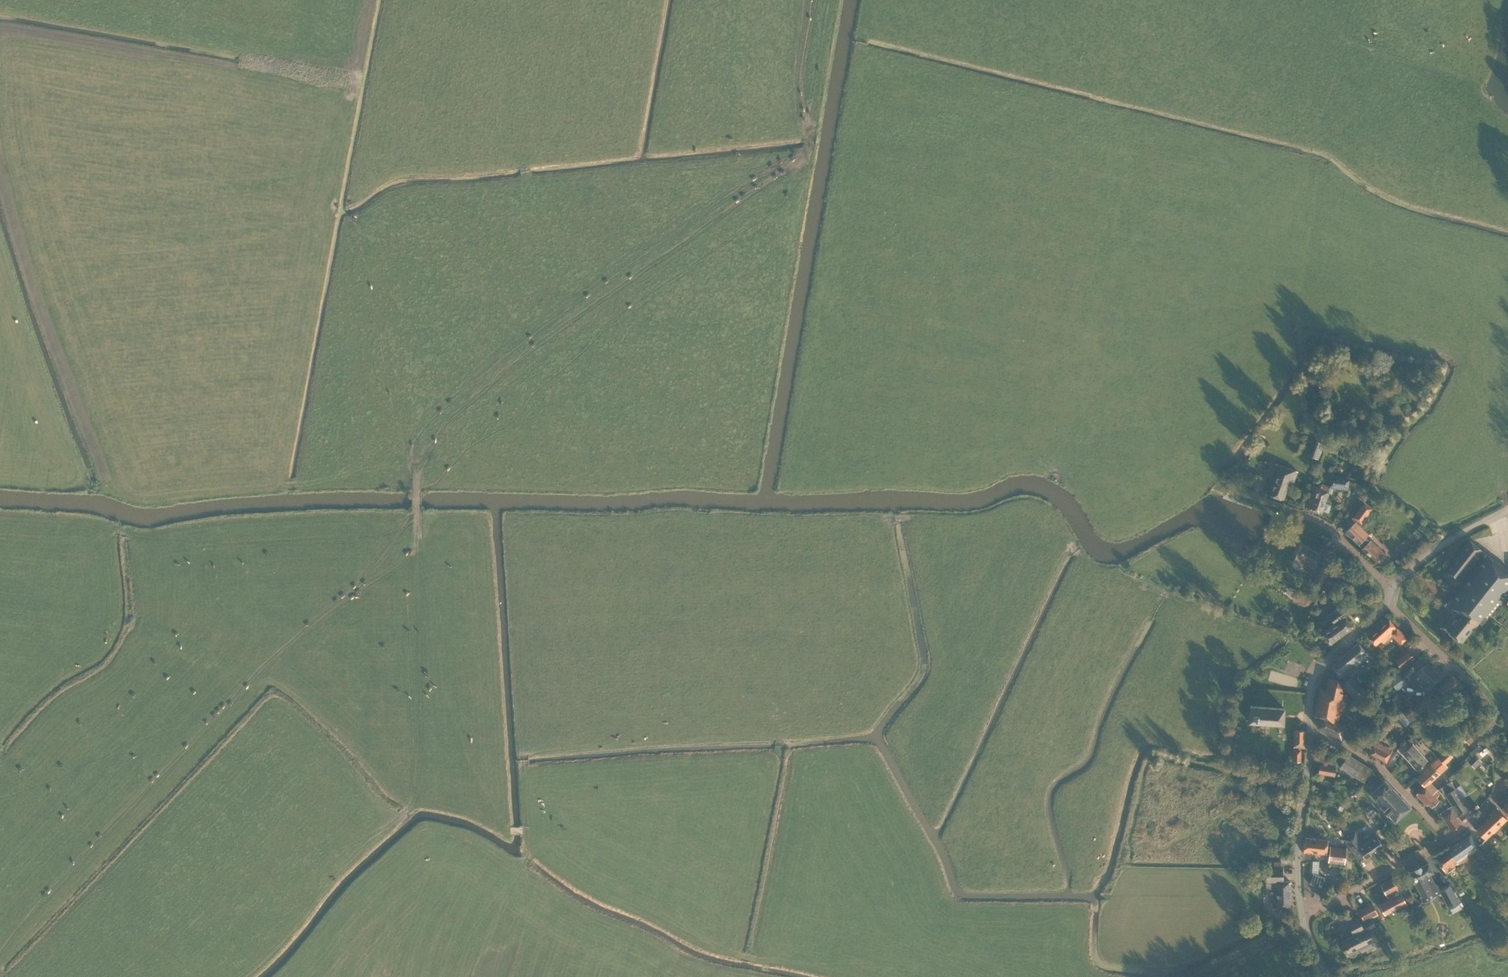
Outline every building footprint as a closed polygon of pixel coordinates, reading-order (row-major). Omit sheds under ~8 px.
[(1319,459),(1325,443),(1316,440),(1310,455),(1319,459)] [(1301,449),(1303,443),(1297,441),(1295,447),(1301,449)] [(1289,480),(1293,482),(1297,471),(1275,464),(1267,487),(1269,488),(1267,494),(1283,499),(1289,480)] [(1255,477),(1241,470),(1236,480),(1250,486),(1255,477)] [(1330,493),(1332,488),(1347,490),(1349,477),(1331,475),(1330,485),(1320,482),(1319,487),(1312,485),(1306,506),(1321,511),(1322,509),(1327,510),(1329,504),(1324,502),(1327,492),(1330,493)] [(1362,504),(1353,517),(1357,520),(1360,522),(1361,522),(1370,510),(1362,504)] [(1359,524),(1360,522),(1357,520),(1346,531),(1358,544),(1360,542),(1364,546),(1361,549),(1375,562),(1385,553),(1371,539),(1370,540),(1358,529),(1361,526),(1359,524)] [(1469,540),(1444,571),(1457,582),(1480,553),(1483,556),(1445,603),(1456,613),(1454,616),(1455,617),(1451,622),(1446,628),(1461,640),(1472,626),(1475,626),(1479,621),(1482,623),(1507,591),(1507,570),(1469,540)] [(1318,590),(1328,572),(1325,571),(1315,565),(1321,554),(1301,544),(1293,560),(1306,567),(1304,570),(1311,574),(1313,571),(1318,573),(1311,586),(1318,590)] [(1399,564),(1408,554),(1404,550),(1395,560),(1399,564)] [(1325,571),(1328,572),(1334,575),(1339,565),(1331,561),(1325,571)] [(1330,643),(1353,626),(1345,616),(1355,608),(1349,600),(1329,615),(1335,623),(1322,632),(1330,643)] [(1286,628),(1288,620),(1277,616),(1274,624),(1286,628)] [(1397,628),(1388,618),(1368,636),(1377,647),(1391,633),(1400,643),(1406,637),(1397,628)] [(1358,664),(1361,669),(1367,664),(1365,661),(1370,657),(1358,642),(1338,659),(1338,660),(1332,665),(1344,680),(1353,672),(1351,670),(1358,664)] [(1395,659),(1401,668),(1415,658),(1408,650),(1395,659)] [(1439,674),(1426,662),(1416,672),(1413,669),(1415,668),(1410,663),(1401,672),(1406,677),(1410,673),(1416,679),(1419,675),(1429,684),(1439,674)] [(1396,690),(1407,682),(1400,673),(1389,680),(1396,690)] [(1343,683),(1353,697),(1362,690),(1352,676),(1343,683)] [(1459,683),(1453,676),(1438,689),(1444,696),(1451,691),(1456,697),(1449,704),(1456,712),(1473,697),(1465,688),(1460,692),(1456,687),(1459,683)] [(1320,688),(1314,715),(1321,718),(1318,727),(1341,738),(1346,726),(1337,722),(1340,710),(1343,711),(1347,694),(1342,693),(1343,687),(1343,686),(1338,680),(1338,679),(1337,679),(1330,678),(1327,690),(1320,688)] [(1412,707),(1419,716),(1436,702),(1429,693),(1412,707)] [(1408,709),(1412,706),(1405,696),(1401,699),(1408,709)] [(1249,722),(1284,724),(1285,708),(1250,705),(1249,722)] [(1413,718),(1404,709),(1397,716),(1405,725),(1413,718)] [(1437,729),(1428,718),(1419,725),(1428,736),(1437,729)] [(1478,727),(1473,721),(1463,730),(1468,735),(1478,727)] [(1304,747),(1305,730),(1294,729),(1294,760),(1301,760),(1301,747),(1304,747)] [(1402,752),(1416,769),(1427,760),(1414,745),(1418,740),(1413,734),(1406,741),(1410,746),(1402,752)] [(1369,754),(1386,762),(1392,749),(1375,741),(1369,754)] [(1453,756),(1446,749),(1438,757),(1445,764),(1453,756)] [(1481,759),(1474,751),(1468,757),(1476,764),(1481,759)] [(1372,769),(1348,754),(1340,767),(1364,782),(1372,769)] [(1318,772),(1334,775),(1336,766),(1320,764),(1318,772)] [(1436,797),(1439,794),(1429,783),(1439,774),(1430,765),(1417,777),(1425,786),(1416,793),(1426,804),(1428,803),(1431,806),(1438,799),(1436,797)] [(1370,793),(1395,821),(1411,806),(1385,779),(1370,793)] [(1459,798),(1453,788),(1455,787),(1451,780),(1440,787),(1445,794),(1452,805),(1440,813),(1451,829),(1460,823),(1455,816),(1468,807),(1461,796),(1459,798)] [(1370,815),(1375,811),(1370,805),(1365,808),(1370,815)] [(1507,818),(1495,807),(1489,813),(1491,816),(1477,830),(1485,839),(1493,831),(1493,832),(1507,818)] [(1362,839),(1356,829),(1343,838),(1357,859),(1363,855),(1365,857),(1383,845),(1374,831),(1362,839)] [(1446,872),(1482,850),(1480,848),(1471,833),(1436,857),(1446,872)] [(1305,837),(1303,851),(1326,853),(1326,851),(1329,851),(1328,861),(1344,863),(1346,847),(1327,845),(1328,839),(1305,837)] [(1487,853),(1493,848),(1485,839),(1479,844),(1487,853)] [(1433,881),(1431,877),(1429,873),(1433,871),(1428,862),(1419,867),(1408,873),(1413,882),(1413,881),(1414,881),(1422,895),(1420,896),(1422,901),(1422,902),(1423,901),(1432,897),(1430,894),(1429,892),(1432,890),(1439,886),(1437,883),(1436,883),(1435,884),(1433,881)] [(1283,867),(1267,867),(1266,881),(1266,888),(1272,888),(1272,891),(1271,891),(1271,907),(1290,907),(1290,880),(1283,880),(1283,867)] [(1324,877),(1312,873),(1310,883),(1321,886),(1324,877)] [(1406,889),(1399,875),(1381,884),(1388,898),(1379,903),(1384,913),(1406,902),(1400,892),(1406,889)] [(1459,902),(1450,884),(1439,890),(1449,907),(1459,902)] [(1371,902),(1360,908),(1362,912),(1365,918),(1377,912),(1373,906),(1371,902)] [(1355,950),(1359,948),(1361,952),(1377,944),(1370,931),(1377,928),(1371,918),(1361,923),(1358,917),(1347,923),(1353,934),(1340,941),(1346,954),(1348,953),(1349,955),(1351,956),(1354,955),(1355,954),(1356,952),(1355,950)]
